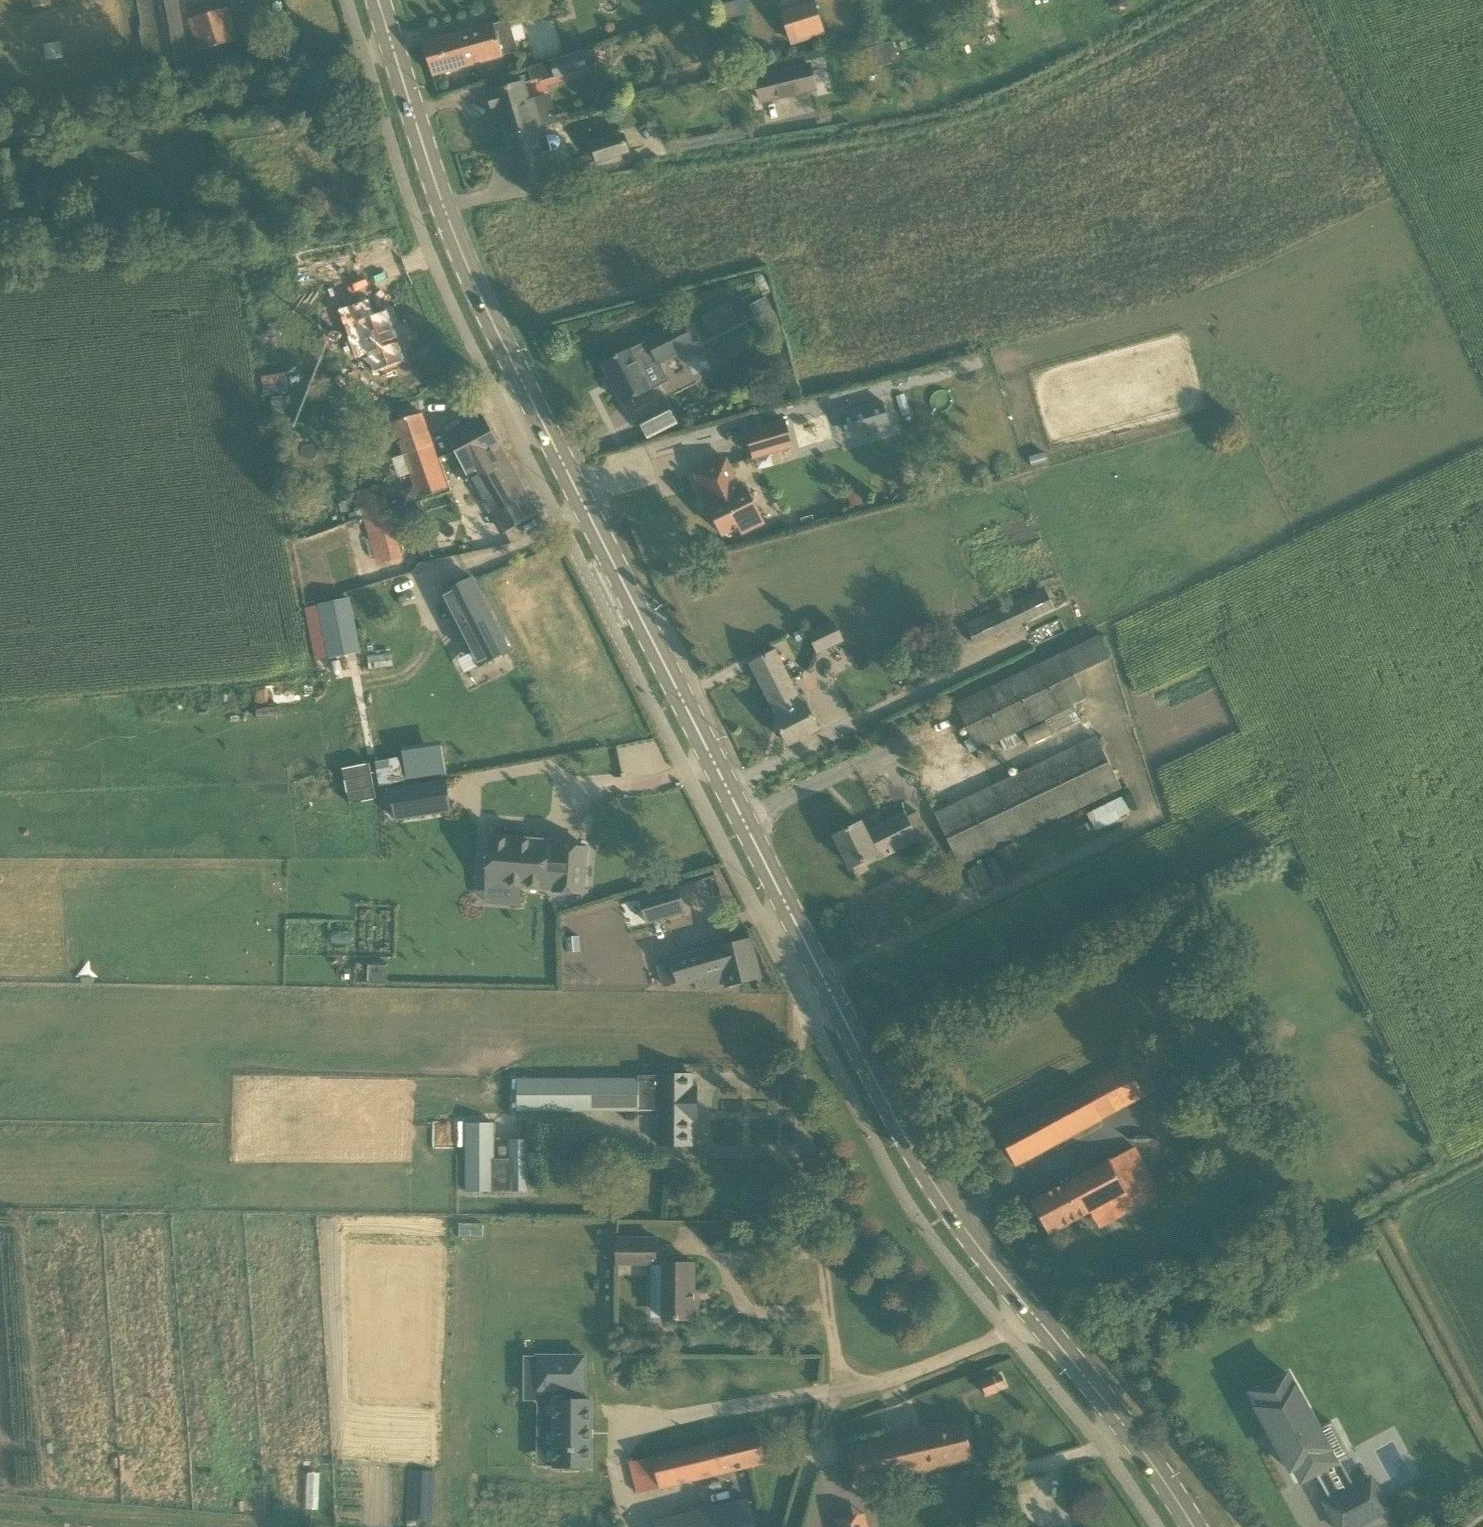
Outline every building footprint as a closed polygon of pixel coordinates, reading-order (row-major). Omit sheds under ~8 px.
[(147,66),(188,59),(178,0),(136,0),(147,66)] [(273,0),(231,0),(234,12),(273,0)] [(737,0),(723,3),(726,17),(740,14),(737,0)] [(792,43),(824,33),(814,0),(781,10),(792,43)] [(201,51),(237,39),(227,8),(191,19),(201,51)] [(433,75),(503,56),(503,55),(518,51),(509,20),(494,24),(423,43),(433,75)] [(880,47),(886,69),(900,65),(894,44),(880,47)] [(587,69),(587,68),(600,64),(595,49),(552,62),(557,78),(587,69)] [(810,66),(771,76),(777,99),(816,90),(810,66)] [(743,76),(731,77),(732,87),(744,86),(743,76)] [(506,138),(538,129),(559,122),(556,111),(551,113),(545,95),(534,99),(535,103),(530,105),(524,83),(492,92),(488,94),(493,110),(497,109),(500,116),(502,115),(504,120),(501,121),(506,138)] [(545,153),(554,150),(559,148),(560,143),(559,138),(555,135),(550,135),(540,138),(538,129),(506,138),(512,156),(514,155),(516,160),(513,161),(520,185),(552,175),(545,153)] [(598,161),(628,152),(623,135),(593,144),(598,161)] [(368,298),(337,309),(348,339),(355,358),(366,354),(373,373),(405,361),(398,342),(400,341),(395,328),(394,328),(386,309),(373,313),(368,298)] [(631,350),(630,350),(603,364),(623,404),(651,390),(641,371),(657,362),(658,364),(693,346),(681,321),(645,339),(647,342),(631,350)] [(664,397),(635,412),(648,437),(676,422),(664,397)] [(883,400),(840,412),(845,426),(847,433),(862,429),(863,429),(871,426),(872,430),(875,429),(890,425),(883,400)] [(400,469),(409,466),(420,498),(449,489),(422,413),(392,422),(404,454),(396,456),(400,469)] [(538,513),(513,468),(484,417),(448,437),(464,465),(463,466),(478,490),(506,533),(538,513)] [(747,431),(754,458),(793,447),(785,420),(747,431)] [(742,490),(729,464),(727,459),(696,475),(711,506),(709,507),(713,514),(710,516),(717,529),(720,528),(723,535),(739,528),(742,534),(764,523),(747,488),(742,490)] [(358,491),(366,518),(388,510),(381,485),(358,491)] [(859,489),(846,493),(850,508),(863,504),(859,489)] [(509,651),(472,577),(443,592),(480,665),(509,651)] [(1054,607),(1044,586),(965,623),(975,644),(1054,607)] [(350,597),(318,604),(329,659),(345,655),(337,617),(353,614),(350,597)] [(835,619),(808,632),(818,653),(845,640),(835,619)] [(1100,635),(1085,643),(956,704),(977,750),(1000,739),(1004,748),(1020,741),(1015,732),(1043,718),(1046,722),(1023,733),(1030,746),(1081,722),(1072,704),(1085,698),(1075,675),(1111,657),(1100,635)] [(751,663),(778,717),(806,703),(803,704),(775,650),(751,663)] [(806,703),(778,717),(776,719),(789,745),(819,729),(806,703)] [(959,864),(1121,787),(1097,737),(935,814),(959,864)] [(972,738),(965,742),(970,753),(977,750),(972,738)] [(370,762),(342,768),(345,786),(349,803),(377,797),(375,786),(370,762)] [(446,779),(390,788),(395,821),(451,812),(446,779)] [(1122,796),(1087,813),(1095,830),(1130,813),(1122,796)] [(862,823),(836,836),(845,854),(843,855),(848,864),(850,864),(852,867),(877,855),(879,859),(919,839),(906,812),(866,832),(862,823)] [(544,843),(545,839),(486,835),(483,884),(484,884),(484,881),(504,882),(504,884),(502,884),(501,885),(580,890),(583,846),(544,843)] [(1015,843),(996,851),(1008,878),(1027,869),(1015,843)] [(678,885),(639,897),(647,924),(687,912),(678,885)] [(728,987),(760,978),(750,938),(721,945),(720,940),(705,944),(706,949),(672,959),(658,963),(663,986),(678,983),(678,984),(696,980),(698,989),(726,982),(728,987)] [(368,963),(367,980),(384,980),(384,963),(368,963)] [(659,1145),(691,1145),(691,1119),(697,1119),(697,1087),(691,1087),(691,1074),(659,1074),(659,1075),(638,1075),(638,1078),(517,1079),(517,1111),(639,1110),(659,1110),(659,1145)] [(998,1132),(1016,1165),(1102,1119),(1084,1085),(998,1132)] [(495,1157),(496,1125),(465,1125),(465,1191),(495,1191),(495,1190),(510,1190),(510,1191),(528,1191),(528,1139),(510,1139),(510,1157),(495,1157)] [(1110,1160),(1032,1202),(1049,1233),(1117,1197),(1126,1214),(1161,1196),(1135,1146),(1110,1160)] [(656,1264),(656,1238),(618,1237),(618,1263),(656,1264)] [(663,1319),(698,1319),(698,1301),(694,1301),(694,1263),(664,1263),(663,1319)] [(598,1462),(599,1417),(581,1417),(581,1351),(545,1351),(544,1418),(550,1418),(550,1462),(598,1462)] [(1280,1443),(1278,1444),(1291,1468),(1295,1466),(1302,1480),(1336,1461),(1329,1448),(1296,1387),(1295,1387),(1288,1373),(1254,1392),(1261,1405),(1258,1407),(1271,1431),(1273,1430),(1280,1443)] [(1005,1384),(1001,1376),(1000,1376),(1001,1377),(994,1380),(993,1376),(979,1382),(985,1395),(998,1390),(997,1386),(1004,1384),(1004,1385),(1005,1384)] [(848,1447),(857,1485),(857,1486),(889,1479),(974,1459),(965,1423),(923,1433),(923,1430),(848,1447)] [(637,1493),(766,1462),(760,1431),(630,1462),(637,1493)] [(1371,1479),(1326,1503),(1340,1526),(1354,1526),(1387,1509),(1371,1479)] [(748,1499),(654,1520),(656,1526),(755,1526),(748,1499)] [(612,1515),(599,1515),(599,1526),(612,1526),(612,1515)]
